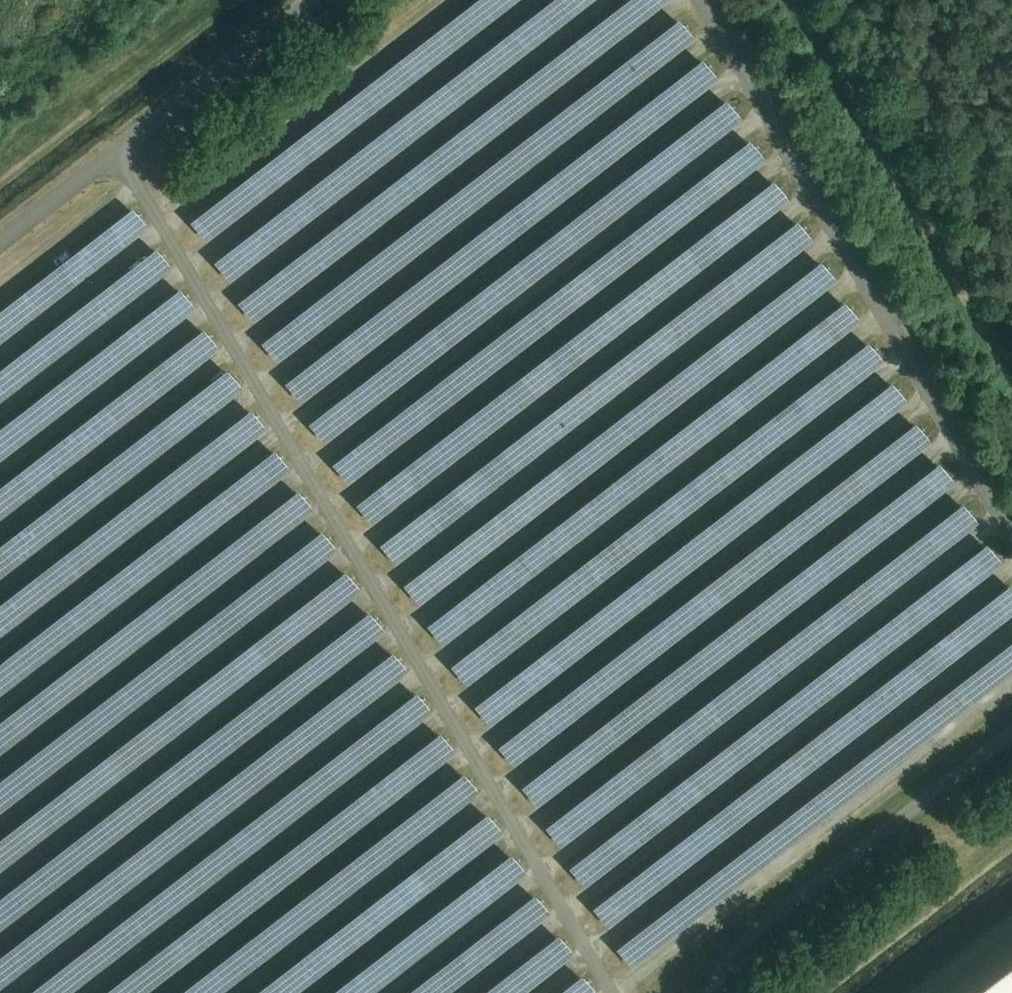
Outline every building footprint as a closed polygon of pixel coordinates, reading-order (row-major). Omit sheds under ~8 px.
[(190,222),(207,244),(522,0),(476,0),(190,222)] [(213,263),(230,285),(598,0),(552,0),(213,263)] [(236,302),(253,324),(670,0),(625,0),(236,302)] [(696,39),(679,17),(261,341),(278,363),(696,39)] [(723,80),(706,58),(288,383),(305,405),(723,80)] [(744,120),(727,98),(308,423),(326,445),(744,120)] [(767,160),(750,138),(332,462),(349,484),(767,160)] [(790,203),(773,182),(354,506),(372,528),(790,203)] [(132,209),(0,311),(0,346),(149,231),(132,209)] [(816,241),(799,219),(380,544),(397,566),(816,241)] [(157,249),(0,371),(0,406),(174,271),(157,249)] [(840,282),(823,260),(404,584),(421,606),(840,282)] [(180,290),(0,430),(0,465),(197,312),(180,290)] [(862,325),(845,303),(427,627),(444,649),(862,325)] [(203,330),(0,488),(0,523),(220,352),(203,330)] [(885,365),(868,343),(449,667),(466,689),(885,365)] [(228,370),(0,546),(0,581),(245,392),(228,370)] [(910,406),(893,384),(475,708),(492,730),(910,406)] [(250,412),(0,605),(0,640),(267,433),(250,412)] [(933,446),(916,425),(498,749),(515,771),(933,446)] [(273,452),(0,664),(0,700),(290,474),(273,452)] [(958,487),(941,465),(523,790),(540,812),(958,487)] [(299,491),(0,723),(0,758),(316,513),(299,491)] [(982,524),(965,502),(547,826),(564,848),(982,524)] [(322,532),(0,782),(0,817),(339,554),(322,532)] [(1005,566),(988,545),(570,869),(587,891),(1005,566)] [(345,573),(0,841),(0,877),(362,595),(345,573)] [(595,909),(612,931),(1011,620),(1011,585),(595,909)] [(370,613),(0,900),(0,935),(387,635),(370,613)] [(617,949),(634,971),(1011,677),(1011,642),(617,949)] [(393,653),(0,958),(0,992),(410,675),(393,653)] [(417,695),(32,992),(77,992),(434,717),(417,695)] [(440,734),(106,992),(152,992),(457,756),(440,734)] [(464,775),(183,992),(228,992),(481,797),(464,775)] [(487,816),(258,992),(303,992),(504,838),(487,816)] [(511,856),(334,992),(379,992),(528,878),(511,856)] [(536,895),(410,992),(455,992),(553,917),(536,895)] [(560,937),(487,992),(532,992),(577,959),(560,937)] [(583,975),(560,992),(597,992),(583,975)]
